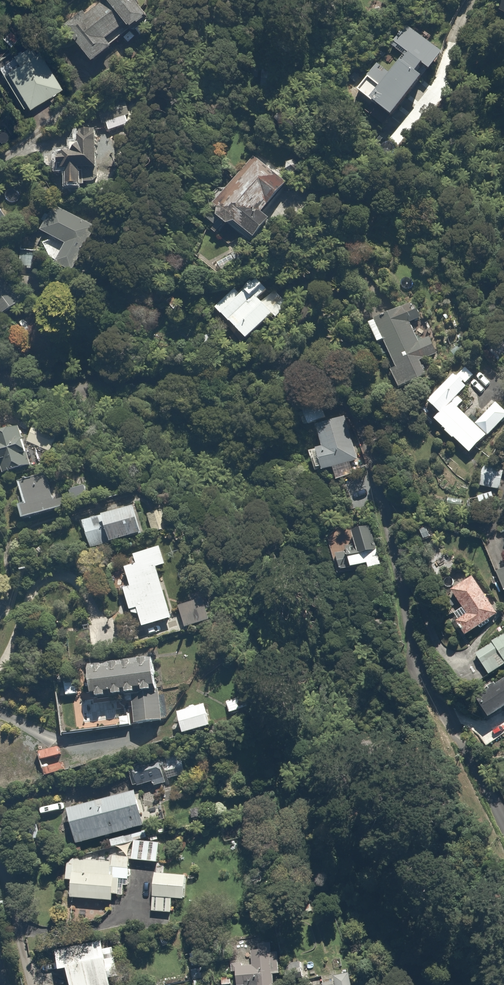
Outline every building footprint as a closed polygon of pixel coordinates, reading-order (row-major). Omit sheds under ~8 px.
[(104,1),(89,15),(85,11),(68,28),(100,63),(123,41),(118,37),(128,27),(133,32),(152,14),(139,0),(103,0),(104,1)] [(375,96),(395,111),(443,46),(411,22),(393,46),(403,53),(393,67),(382,60),(360,90),(373,100),(375,96)] [(8,72),(29,105),(63,84),(35,38),(12,53),(0,60),(0,74),(1,76),(8,72)] [(110,141),(79,141),(74,141),(74,148),(64,148),(64,154),(59,154),(59,172),(79,173),(79,186),(110,187),(110,141)] [(285,190),(291,183),(256,154),(213,205),(220,211),(217,215),(231,227),(235,223),(258,242),(295,198),(285,190)] [(39,232),(63,245),(54,263),(77,275),(87,257),(90,259),(106,228),(55,202),(39,232)] [(12,222),(0,203),(0,230),(12,222)] [(240,292),(235,287),(217,305),(251,340),(292,300),(262,269),(240,292)] [(10,318),(27,299),(0,274),(0,309),(10,318)] [(431,333),(416,339),(408,322),(423,315),(418,304),(403,310),(376,317),(378,321),(373,323),(382,343),(387,341),(398,367),(391,370),(398,387),(407,384),(431,373),(424,358),(439,352),(431,333)] [(468,385),(477,376),(467,366),(430,401),(440,411),(435,416),(447,430),(446,431),(454,440),(457,438),(470,453),(498,426),(496,423),(503,416),(503,408),(499,403),(475,425),(459,408),(466,401),(461,396),(470,387),(468,385)] [(364,468),(347,413),(314,423),(321,446),(308,450),(314,471),(333,465),(337,477),(364,468)] [(25,431),(24,427),(5,433),(6,440),(0,442),(0,461),(10,457),(17,472),(38,462),(49,463),(50,456),(64,434),(34,416),(25,431)] [(476,485),(503,491),(503,467),(481,462),(476,485)] [(21,482),(26,504),(21,505),(24,519),(66,509),(63,498),(56,500),(50,475),(21,482)] [(159,508),(141,513),(139,505),(85,520),(94,552),(147,538),(165,533),(159,508)] [(358,544),(350,546),(351,548),(353,558),(356,569),(382,563),(372,523),(354,528),(358,544)] [(480,538),(503,590),(503,527),(480,538)] [(344,536),(332,540),(341,571),(353,567),(344,536)] [(125,569),(128,578),(130,586),(126,588),(135,615),(139,613),(145,629),(176,619),(159,568),(168,565),(162,545),(133,555),(137,565),(125,569)] [(476,575),(453,590),(463,607),(454,613),(468,635),(501,614),(476,575)] [(205,594),(180,601),(187,628),(212,621),(205,594)] [(503,666),(503,631),(475,653),(492,676),(503,666)] [(168,720),(163,689),(158,651),(88,661),(94,699),(130,694),(135,725),(168,720)] [(503,711),(503,687),(481,703),(493,719),(503,711)] [(228,700),(230,713),(251,709),(248,695),(228,700)] [(177,709),(182,734),(216,728),(211,703),(177,709)] [(132,787),(153,783),(154,789),(168,787),(167,781),(162,759),(128,765),(132,787)] [(144,790),(132,789),(68,810),(71,818),(56,823),(63,843),(77,838),(79,844),(143,824),(144,790)] [(160,843),(135,841),(134,860),(158,862),(160,843)] [(74,881),(72,897),(115,900),(115,895),(124,895),(124,886),(130,887),(132,856),(112,855),(111,866),(69,863),(68,881),(74,881)] [(157,872),(152,910),(174,913),(176,899),(190,901),(193,877),(157,872)] [(75,984),(114,984),(112,974),(120,973),(116,945),(59,953),(62,970),(72,969),(75,984)] [(259,948),(259,950),(253,950),(253,964),(237,964),(237,984),(276,984),(276,973),(281,973),(281,950),(275,950),(275,948),(259,948)] [(355,976),(314,984),(357,984),(355,976)]
